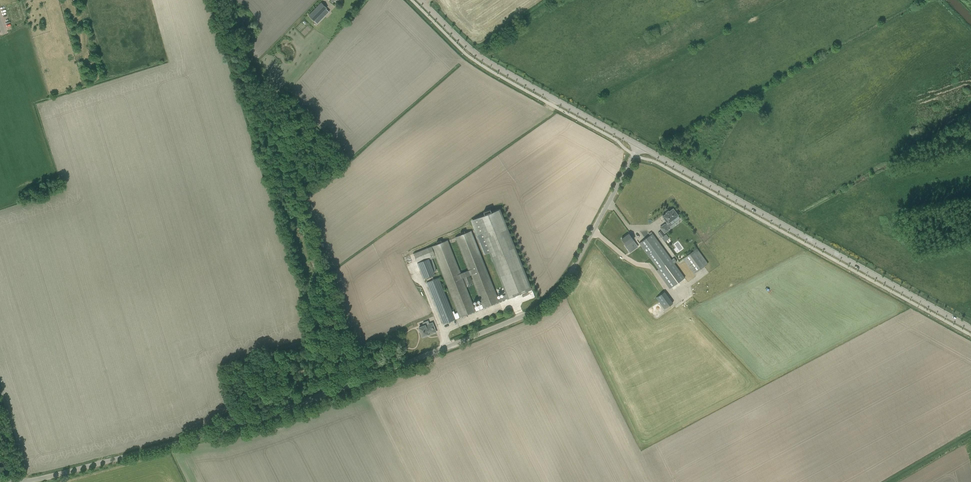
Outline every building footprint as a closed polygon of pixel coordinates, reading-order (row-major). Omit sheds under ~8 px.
[(321,3),(309,15),(317,24),(329,12),(326,9),(327,8),(321,3)] [(669,222),(678,215),(677,214),(678,214),(676,212),(675,212),(673,208),(669,211),(668,211),(666,212),(666,213),(662,216),(667,223),(665,225),(664,224),(660,227),(664,233),(669,230),(667,228),(671,224),(669,222)] [(480,215),(480,217),(476,218),(506,294),(497,297),(499,301),(508,298),(532,289),(500,209),(496,210),(496,209),(480,215)] [(451,227),(468,270),(460,273),(444,230),(427,237),(457,313),(454,314),(454,311),(452,308),(451,309),(438,278),(426,283),(434,301),(443,324),(499,302),(499,301),(497,297),(467,221),(451,227)] [(634,247),(631,244),(635,242),(633,240),(632,238),(629,234),(622,239),(626,245),(630,250),(634,247)] [(644,250),(658,269),(656,270),(670,289),(685,278),(655,238),(652,234),(640,243),(641,244),(635,249),(639,254),(644,250)] [(435,274),(422,242),(411,247),(424,279),(435,274)] [(697,249),(683,259),(694,273),(704,266),(707,263),(697,249)] [(676,308),(660,286),(652,292),(659,302),(668,314),(676,308)] [(432,323),(429,324),(428,320),(422,323),(423,326),(419,328),(422,337),(426,335),(427,335),(427,336),(436,332),(432,323)]
